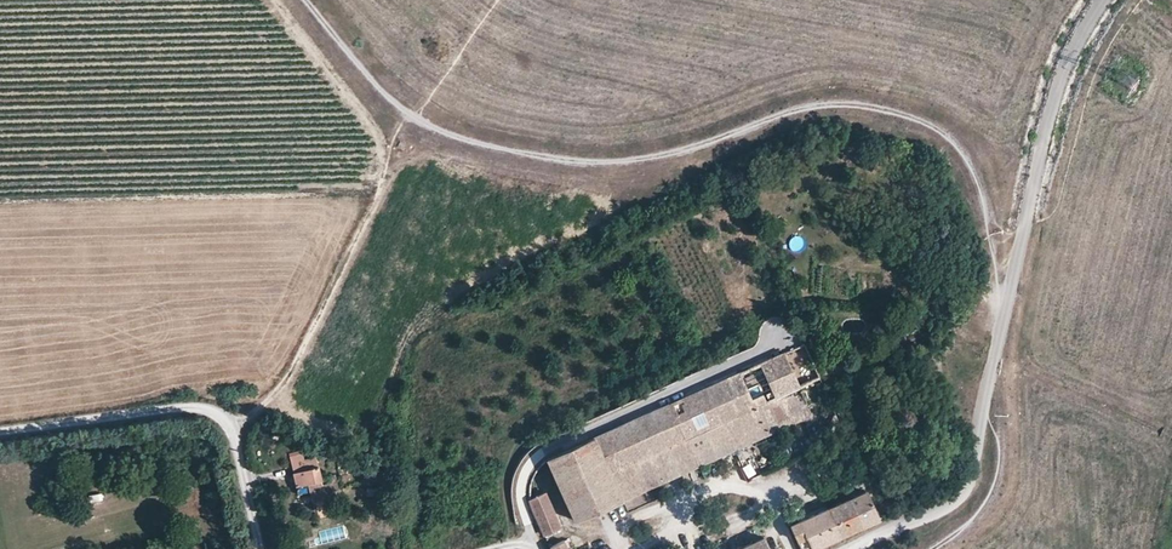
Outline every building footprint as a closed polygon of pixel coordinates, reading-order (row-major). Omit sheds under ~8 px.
[(785,353),(671,404),(688,440),(699,466),(717,458),(706,432),(741,416),(753,442),(777,431),(765,405),(777,400),(789,426),(813,415),(785,353)] [(765,405),(777,431),(789,426),(777,400),(765,405)] [(688,440),(671,404),(595,438),(612,474),(688,440)] [(741,416),(706,432),(717,458),(753,442),(741,416)] [(612,474),(595,438),(548,460),(576,522),(624,500),(612,474)] [(699,466),(688,440),(612,474),(624,500),(699,466)] [(301,484),(309,482),(321,479),(315,456),(291,461),(297,485),(301,484)] [(396,477),(393,463),(382,465),(384,479),(396,477)] [(312,492),(309,482),(301,484),(303,494),(312,492)] [(546,493),(530,500),(545,533),(561,526),(546,493)] [(833,511),(847,539),(884,522),(871,493),(856,500),(846,505),(833,511)] [(833,511),(795,528),(803,545),(812,541),(815,548),(825,548),(847,539),(833,511)] [(551,546),(552,548),(569,548),(565,540),(551,546)] [(767,540),(748,548),(771,548),(767,540)]
